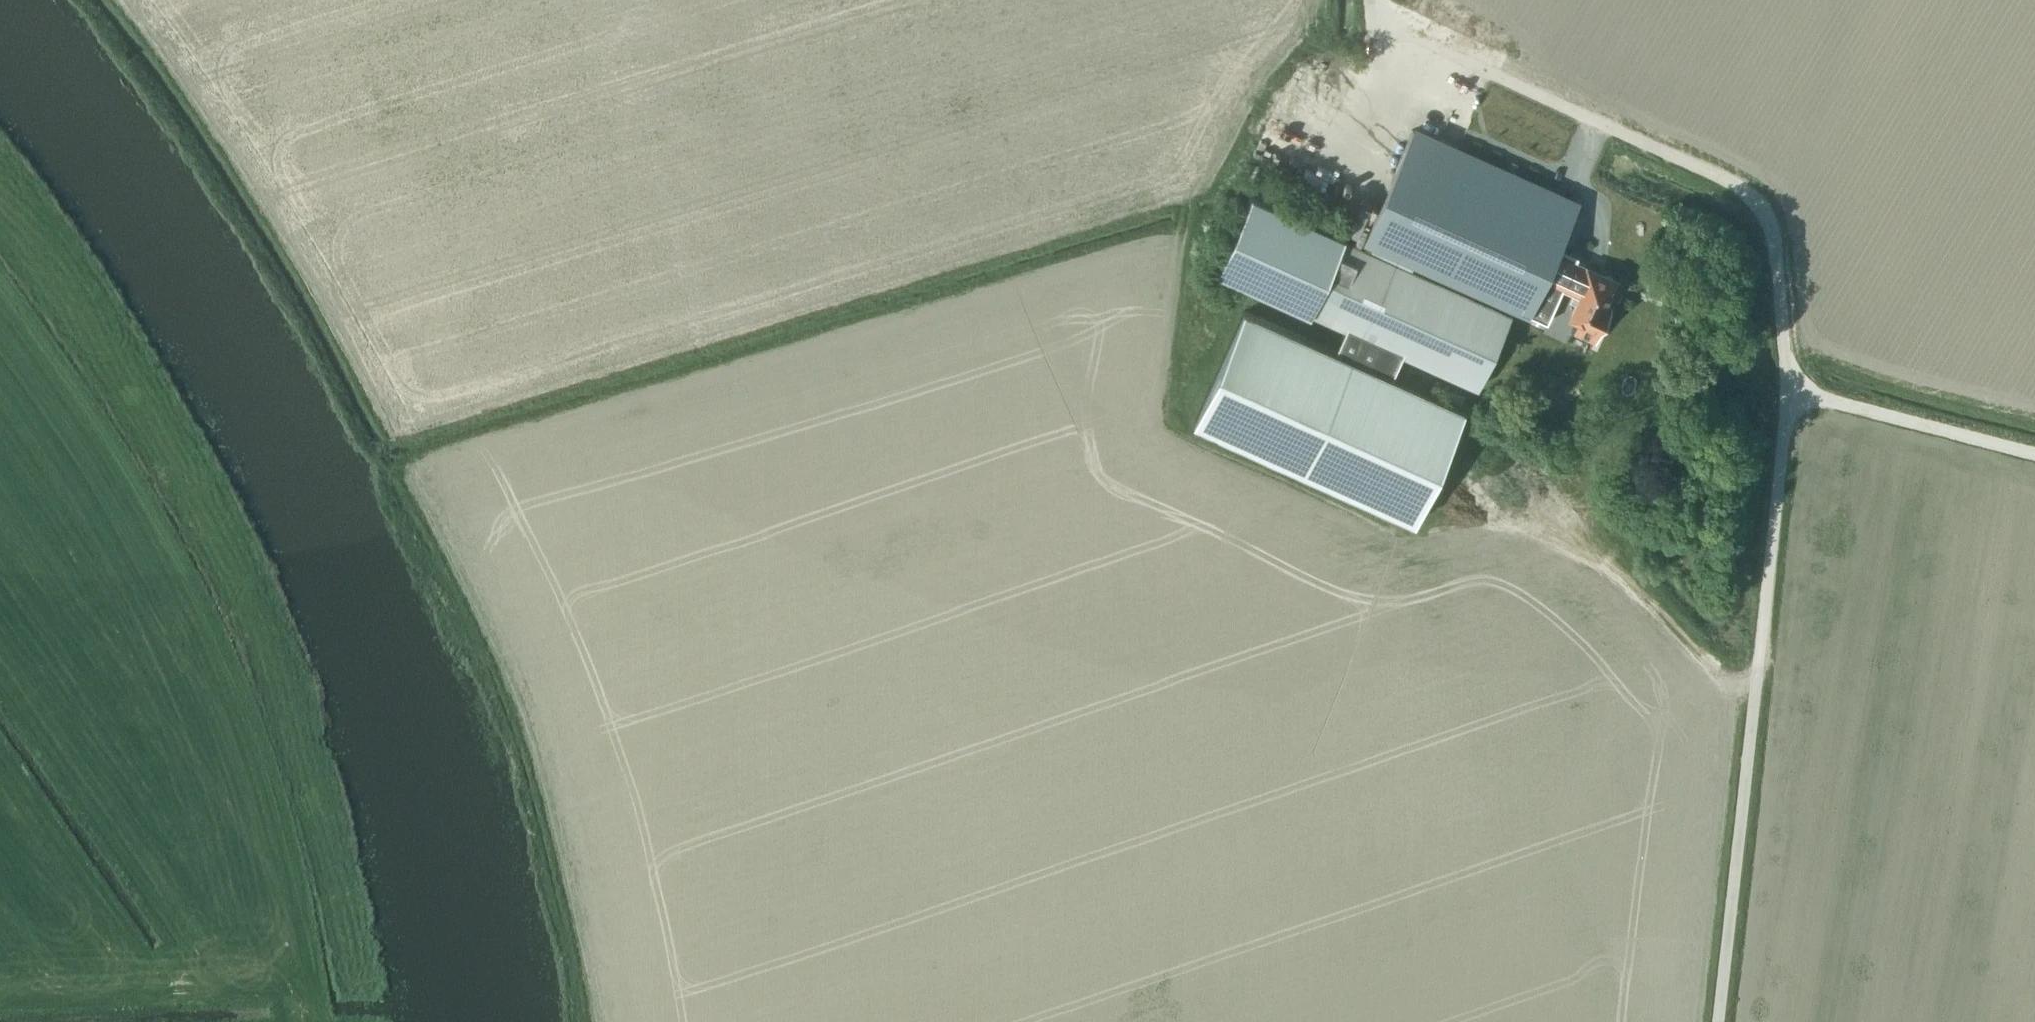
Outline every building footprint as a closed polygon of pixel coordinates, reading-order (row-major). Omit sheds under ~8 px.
[(1474,383),(1508,309),(1411,265),(1414,259),(1552,321),(1566,290),(1572,293),(1569,299),(1576,302),(1570,314),(1581,319),(1576,329),(1593,337),(1608,304),(1604,303),(1616,278),(1576,260),(1583,245),(1565,237),(1569,228),(1542,216),(1553,190),(1415,128),(1365,237),(1369,239),(1366,245),(1344,235),(1345,234),(1252,190),(1217,267),(1310,310),(1310,308),(1343,323),(1329,354),(1238,312),(1186,424),(1405,524),(1457,412),(1384,379),(1399,348),(1474,383)]
